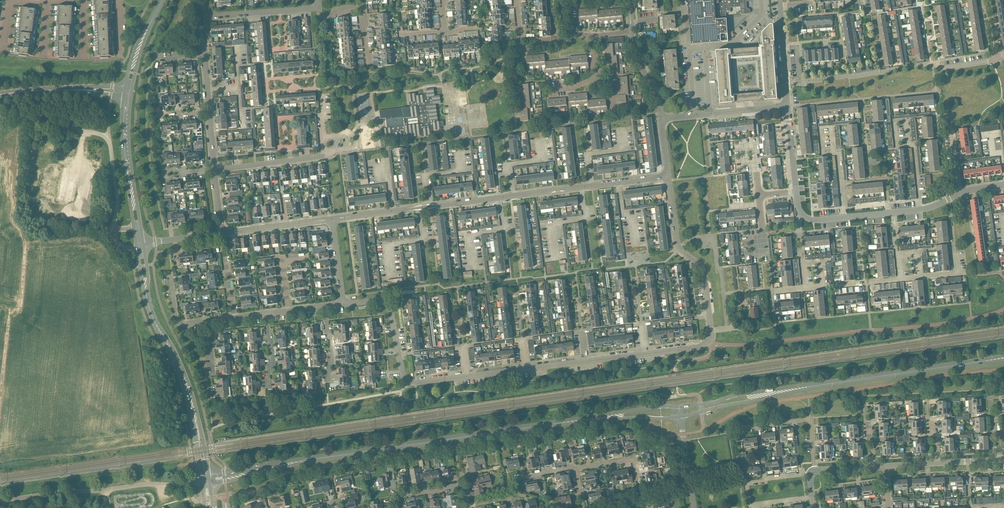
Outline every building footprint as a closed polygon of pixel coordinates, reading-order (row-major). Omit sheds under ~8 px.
[(656,0),(643,0),(644,11),(657,10),(656,0)] [(690,26),(691,45),(728,42),(728,35),(727,26),(726,10),(731,10),(731,8),(741,7),(741,15),(748,14),(749,14),(749,13),(750,13),(750,12),(750,11),(750,10),(749,9),(748,9),(747,9),(747,1),(749,1),(749,0),(688,0),(690,26)] [(880,10),(879,4),(871,5),(872,11),(877,11),(877,14),(883,13),(883,10),(880,10)] [(895,11),(888,12),(888,15),(894,14),(895,21),(897,20),(896,14),(895,11)] [(878,23),(886,22),(885,16),(884,16),(883,13),(877,14),(878,17),(877,17),(878,23)] [(675,29),(674,16),(662,17),(663,30),(675,29)] [(842,17),(843,24),(854,22),(853,16),(842,17)] [(844,31),(855,29),(854,22),(843,24),(844,31)] [(772,26),(772,25),(771,25),(771,26),(770,26),(759,37),(760,48),(715,52),(719,105),(745,103),(745,101),(750,100),(750,101),(751,101),(751,102),(779,100),(773,27),(773,26),(772,26)] [(212,35),(219,35),(218,26),(211,27),(211,31),(208,32),(209,38),(212,38),(212,35)] [(845,37),(856,35),(855,29),(844,31),(845,37)] [(465,37),(465,32),(458,33),(458,36),(448,36),(448,41),(458,40),(458,37),(465,37)] [(845,37),(846,44),(857,42),(856,35),(845,37)] [(407,38),(403,38),(404,47),(406,47),(407,46),(408,58),(414,58),(413,46),(411,46),(408,46),(408,43),(407,43),(407,38)] [(846,44),(847,50),(858,48),(857,42),(846,44)] [(23,57),(24,49),(16,48),(15,54),(19,54),(19,56),(23,57)] [(860,55),(858,48),(847,50),(848,56),(848,57),(860,55)] [(806,63),(813,63),(812,51),(807,52),(807,50),(802,50),(803,59),(805,59),(806,63)] [(663,52),(664,65),(676,64),(675,51),(663,52)] [(860,55),(848,57),(849,63),(861,61),(860,55)] [(182,73),(185,72),(185,64),(178,65),(178,68),(175,68),(176,76),(182,76),(182,73)] [(185,64),(185,72),(189,72),(189,75),(195,75),(195,66),(191,67),(191,64),(185,64)] [(664,65),(665,78),(677,77),(676,64),(664,65)] [(170,77),(176,76),(175,68),(172,68),(172,65),(165,66),(166,74),(170,74),(170,77)] [(163,74),(166,74),(165,66),(159,66),(159,69),(156,69),(157,78),(163,77),(163,74)] [(222,68),(214,69),(215,76),(217,75),(218,80),(224,79),(224,76),(223,76),(222,68)] [(677,77),(665,78),(666,91),(679,90),(677,77)] [(434,96),(433,89),(425,90),(426,94),(423,94),(423,95),(416,96),(416,94),(408,94),(410,107),(379,111),(380,119),(385,119),(386,129),(381,129),(382,134),(384,134),(385,137),(395,135),(396,140),(406,139),(406,138),(421,136),(421,137),(432,136),(431,131),(441,129),(441,127),(443,126),(443,121),(438,122),(435,104),(440,103),(439,96),(434,96)] [(191,96),(187,96),(188,104),(195,103),(194,101),(197,100),(197,92),(190,93),(191,96)] [(184,93),(177,94),(178,102),(181,102),(181,105),(188,104),(187,96),(184,96),(184,93)] [(372,93),(357,95),(359,113),(374,111),(372,93)] [(178,102),(177,94),(171,94),(172,97),(168,98),(169,106),(175,105),(175,102),(178,102)] [(162,106),(169,106),(168,98),(168,95),(164,95),(158,95),(159,103),(162,103),(162,106)] [(300,119),(296,120),(297,126),(305,126),(305,119),(308,119),(308,116),(300,117),(300,119)] [(753,120),(746,121),(747,130),(754,129),(753,120)] [(732,131),(740,131),(739,121),(732,122),(732,131)] [(746,121),(739,121),(740,131),(743,130),(743,132),(747,132),(747,130),(746,121)] [(183,125),(180,126),(181,134),(181,137),(183,136),(183,134),(187,134),(190,133),(190,130),(189,122),(183,123),(183,125)] [(196,122),(189,122),(190,130),(194,130),(194,133),(195,133),(196,136),(202,136),(201,124),(196,124),(196,122)] [(724,123),(725,132),(732,131),(732,122),(724,123)] [(177,123),(170,124),(171,132),(174,131),(175,135),(181,134),(180,126),(177,126),(177,123)] [(717,124),(718,133),(725,132),(724,123),(717,124)] [(164,127),(161,127),(162,136),(162,138),(165,138),(165,135),(168,135),(171,135),(171,132),(170,124),(164,124),(164,127)] [(711,133),(718,133),(717,124),(710,124),(711,133)] [(764,126),(764,133),(773,133),(773,125),(764,126)] [(774,140),(773,133),(764,133),(765,141),(774,140)] [(306,139),(298,139),(298,146),(302,146),(303,149),(310,148),(310,143),(307,143),(306,139)] [(766,148),(775,147),(774,140),(765,141),(763,141),(764,148),(766,148)] [(275,148),(274,141),(266,142),(267,148),(265,148),(265,151),(272,151),(272,148),(275,148)] [(221,152),(227,151),(227,143),(220,144),(220,142),(217,142),(218,149),(220,149),(221,152)] [(719,151),(728,150),(728,143),(718,143),(719,151)] [(404,147),(395,148),(396,156),(399,156),(407,155),(406,149),(404,149),(404,147)] [(764,148),(764,155),(775,154),(775,147),(766,148),(764,148)] [(196,153),(192,154),(193,162),(200,161),(199,158),(202,158),(202,150),(196,151),(196,153)] [(729,157),(728,150),(719,151),(720,158),(729,157)] [(180,160),(183,160),(182,151),(176,152),(176,155),(173,155),(174,163),(180,163),(180,160)] [(189,151),(182,151),(183,160),(186,160),(186,162),(193,162),(192,154),(189,154),(189,151)] [(164,155),(161,155),(161,161),(164,161),(167,161),(167,164),(174,163),(173,155),(170,155),(170,152),(163,153),(164,155)] [(721,165),(730,164),(729,157),(720,158),(721,165)] [(771,166),(781,165),(780,158),(771,159),(771,166)] [(721,169),(718,169),(719,174),(721,174),(721,172),(731,172),(730,164),(721,165),(721,169)] [(315,168),(316,176),(316,181),(317,181),(317,185),(320,185),(319,181),(320,181),(319,175),(325,175),(324,165),(318,165),(318,168),(315,168)] [(598,175),(604,174),(603,166),(597,167),(596,165),(593,165),(594,173),(597,172),(598,175)] [(307,179),(307,182),(311,182),(310,177),(316,176),(315,168),(315,166),(308,167),(309,169),(306,169),(307,179)] [(298,180),(298,185),(302,185),(301,180),(307,179),(306,169),(299,170),(300,172),(297,173),(298,180)] [(289,181),(288,182),(289,187),(293,186),(292,181),(298,180),(297,173),(297,170),(290,171),(291,174),(288,174),(289,181)] [(268,174),(267,174),(268,182),(269,187),(270,193),(273,193),(273,190),(272,190),(271,187),(272,187),(272,181),(278,181),(276,171),(270,171),(270,174),(268,174)] [(283,182),(288,182),(289,181),(288,174),(288,171),(281,172),(282,175),(278,175),(280,188),(283,187),(283,182)] [(263,183),(268,182),(267,174),(268,174),(267,172),(261,173),(261,175),(258,175),(259,183),(260,188),(263,188),(263,183)] [(258,175),(258,173),(252,174),(252,176),(248,177),(248,183),(250,183),(251,189),(254,189),(253,184),(259,183),(258,175)] [(365,179),(360,180),(360,185),(368,184),(368,179),(367,173),(364,173),(365,179)] [(737,175),(738,182),(747,181),(746,174),(737,175)] [(225,180),(226,186),(235,185),(235,179),(240,178),(240,175),(227,177),(227,180),(225,180)] [(783,187),(782,179),(773,180),(773,183),(770,184),(771,189),(774,188),(774,187),(783,187)] [(199,180),(192,181),(193,189),(197,188),(197,191),(203,190),(202,182),(199,183),(199,180)] [(183,185),(184,193),(190,192),(190,189),(193,189),(192,181),(185,181),(186,184),(183,185)] [(748,188),(747,181),(738,182),(738,189),(748,188)] [(179,182),(173,183),(174,191),(175,194),(178,194),(184,193),(183,185),(180,185),(179,182)] [(164,187),(161,187),(162,192),(164,192),(165,195),(171,194),(171,191),(174,191),(173,183),(167,184),(167,187),(164,187)] [(229,195),(242,193),(241,190),(236,191),(235,185),(226,186),(226,192),(229,192),(229,195)] [(748,188),(738,189),(739,197),(748,196),(748,188)] [(242,197),(242,193),(229,195),(230,198),(227,198),(228,205),(228,204),(238,203),(237,197),(242,197)] [(325,199),(319,199),(320,207),(320,209),(326,209),(326,206),(329,206),(328,193),(324,193),(325,199)] [(277,205),(272,206),(271,206),(272,213),(273,216),(279,215),(279,212),(282,212),(280,199),(280,194),(274,194),(275,197),(276,197),(277,200),(277,205)] [(317,207),(320,207),(319,199),(318,194),(315,195),(316,200),(310,201),(311,210),(311,211),(317,210),(317,207)] [(302,211),(302,214),(308,213),(308,210),(311,210),(310,201),(310,197),(306,198),(307,203),(301,204),(302,211)] [(994,205),(1001,204),(1000,197),(993,197),(994,201),(991,202),(992,209),(995,208),(994,205)] [(299,212),(302,211),(301,204),(300,199),(297,199),(298,204),(292,205),(293,215),(299,214),(299,212)] [(263,214),(263,217),(270,216),(269,214),(272,213),(271,206),(272,206),(271,200),(267,201),(268,206),(262,207),(263,214)] [(253,208),(251,209),(252,217),(254,217),(254,218),(261,217),(260,215),(263,214),(262,207),(262,202),(258,202),(259,207),(253,208)] [(228,204),(228,205),(229,208),(226,208),(227,214),(230,214),(237,213),(236,207),(242,206),(241,203),(238,203),(228,204)] [(788,203),(781,204),(782,213),(782,215),(789,214),(788,203)] [(782,213),(781,204),(774,205),(774,214),(775,216),(782,215),(782,213)] [(767,214),(774,214),(774,205),(766,205),(767,214)] [(189,210),(186,210),(187,218),(190,218),(190,221),(197,220),(196,212),(193,213),(192,209),(192,208),(190,209),(189,209),(189,210)] [(196,212),(197,220),(204,219),(203,217),(206,216),(205,208),(199,209),(200,212),(196,212)] [(186,210),(177,211),(178,222),(185,222),(184,219),(187,218),(186,210)] [(747,211),(748,220),(756,219),(755,210),(747,211)] [(173,212),(167,213),(168,221),(171,220),(172,223),(178,222),(177,211),(173,212)] [(470,211),(464,212),(465,219),(466,223),(472,222),(472,219),(471,219),(470,211)] [(740,212),(741,221),(748,220),(747,211),(740,212)] [(242,212),(237,213),(230,214),(230,217),(227,217),(228,223),(238,222),(237,216),(243,215),(242,212)] [(734,221),(733,212),(726,213),(727,222),(734,221)] [(740,212),(733,212),(734,221),(741,221),(740,212)] [(726,213),(719,214),(720,223),(720,225),(727,224),(727,222),(726,213)] [(491,225),(491,228),(498,227),(498,226),(500,226),(500,223),(499,219),(496,219),(497,223),(497,224),(491,225)] [(316,235),(316,241),(326,240),(325,234),(323,234),(322,231),(310,232),(310,236),(316,235)] [(298,236),(296,236),(295,236),(296,243),(297,249),(298,252),(301,252),(300,248),(300,243),(306,242),(304,232),(298,233),(298,236)] [(291,244),(296,243),(295,236),(296,236),(295,233),(289,234),(289,237),(286,237),(287,245),(288,250),(291,249),(291,244)] [(268,237),(269,245),(269,250),(270,256),(274,255),(273,250),(272,245),(278,244),(277,238),(277,234),(271,235),(271,237),(268,237)] [(727,235),(728,242),(737,241),(737,234),(727,235)] [(268,237),(268,235),(261,236),(262,238),(259,239),(258,239),(259,246),(260,251),(264,251),(263,246),(269,245),(268,237)] [(281,245),(287,245),(286,237),(286,235),(280,235),(280,238),(277,238),(278,244),(279,251),(282,251),(281,245)] [(252,239),(249,240),(251,253),(254,252),(254,247),(259,246),(258,239),(259,239),(259,236),(252,237),(252,239)] [(246,238),(240,239),(241,249),(247,248),(248,253),(251,253),(249,240),(246,240),(246,238)] [(241,249),(240,239),(234,240),(234,242),(231,242),(232,255),(236,255),(235,249),(241,249)] [(326,240),(316,241),(317,247),(312,248),(308,248),(309,252),(312,251),(325,249),(324,246),(327,246),(326,240)] [(729,249),(738,248),(737,241),(728,242),(729,249)] [(730,256),(739,255),(738,248),(729,249),(730,256)] [(325,252),(325,249),(312,251),(313,254),(318,254),(319,259),(319,260),(326,259),(329,258),(328,252),(325,252)] [(613,250),(605,251),(606,258),(607,257),(608,261),(615,260),(614,254),(616,254),(615,250),(613,250)] [(211,251),(205,252),(206,260),(209,260),(209,263),(216,262),(215,254),(211,254),(211,251)] [(198,256),(195,256),(196,265),(203,264),(206,263),(206,260),(205,252),(198,253),(198,256)] [(196,265),(195,256),(192,257),(192,254),(185,255),(187,263),(190,262),(190,265),(196,265)] [(183,263),(187,263),(185,255),(179,255),(179,258),(176,259),(177,267),(183,266),(183,263)] [(740,263),(739,255),(730,256),(730,264),(740,263)] [(272,267),(274,267),(274,260),(271,261),(271,257),(258,259),(258,262),(264,262),(264,267),(264,268),(272,267)] [(314,260),(312,260),(312,263),(314,262),(314,264),(319,263),(320,269),(327,268),(330,268),(329,261),(326,262),(326,259),(319,260),(319,259),(314,260)] [(237,268),(237,271),(245,270),(245,271),(250,270),(249,266),(244,267),(243,261),(233,262),(234,268),(237,268)] [(301,272),(307,272),(306,268),(301,269),(300,263),(290,264),(291,270),(294,270),(294,273),(301,272)] [(677,272),(685,271),(684,265),(676,265),(677,269),(675,269),(675,273),(677,272)] [(747,266),(748,274),(757,273),(756,265),(747,266)] [(265,271),(266,277),(273,276),(276,276),(275,269),(272,270),(272,267),(264,268),(264,267),(259,268),(260,272),(265,271)] [(315,270),(311,270),(311,273),(315,272),(315,273),(320,272),(321,278),(326,277),(331,277),(330,271),(328,271),(327,268),(320,269),(315,269),(315,270)] [(245,276),(245,271),(245,270),(237,271),(235,272),(235,278),(238,277),(238,280),(248,279),(251,279),(250,276),(245,276)] [(207,282),(210,281),(218,280),(217,274),(214,274),(214,271),(206,272),(206,278),(207,282)] [(294,273),(291,273),(292,279),(295,279),(295,282),(303,281),(308,281),(307,277),(302,278),(301,272),(294,273)] [(614,280),(617,280),(625,279),(624,272),(617,273),(617,277),(614,277),(614,280)] [(180,285),(188,284),(187,281),(190,280),(190,274),(182,275),(182,278),(179,279),(180,285)] [(266,277),(260,277),(261,281),(266,280),(267,286),(272,285),(277,285),(276,279),(274,279),(273,276),(266,277)] [(320,281),(320,287),(328,286),(330,286),(329,280),(327,280),(326,277),(321,278),(314,279),(314,282),(320,281)] [(238,280),(238,287),(241,286),(241,289),(249,288),(254,288),(256,288),(256,284),(254,285),(254,284),(249,285),(248,279),(238,280)] [(219,287),(218,280),(210,281),(210,285),(207,285),(208,291),(216,290),(216,287),(219,287)] [(758,287),(757,280),(748,281),(749,288),(758,287)] [(295,282),(292,282),(293,289),(296,288),(296,291),(304,290),(309,290),(309,286),(303,287),(303,281),(295,282)] [(188,288),(188,284),(180,285),(181,292),(184,291),(184,294),(192,293),(191,287),(188,288)] [(273,294),(273,295),(276,294),(275,288),(273,288),(272,285),(267,286),(260,287),(260,290),(265,289),(266,295),(273,294)] [(955,285),(949,286),(950,295),(953,295),(954,299),(954,303),(957,303),(957,299),(957,297),(955,285)] [(328,289),(328,286),(320,287),(315,288),(315,291),(321,290),(322,297),(332,295),(331,289),(328,289)] [(241,289),(239,290),(240,296),(242,295),(242,298),(250,297),(250,298),(255,297),(258,297),(257,294),(255,294),(250,294),(249,288),(241,289)] [(296,291),(294,292),(295,298),(297,298),(297,301),(310,299),(310,296),(305,296),(304,290),(296,291)] [(627,297),(627,291),(616,292),(616,293),(617,299),(620,299),(620,298),(627,297)] [(871,303),(882,302),(881,293),(874,293),(875,298),(870,298),(871,303)] [(261,296),(259,296),(260,300),(261,299),(267,299),(267,305),(277,303),(276,297),(274,298),(273,295),(273,294),(266,295),(261,296)] [(407,307),(414,306),(417,306),(416,296),(409,297),(409,300),(406,301),(407,307)] [(757,304),(755,296),(748,297),(750,305),(752,304),(753,308),(750,309),(751,313),(750,313),(750,317),(751,317),(752,318),(756,318),(756,316),(758,316),(757,308),(757,306),(756,304),(757,304)] [(242,298),(240,299),(241,305),(243,305),(244,308),(256,306),(256,303),(251,303),(250,298),(250,297),(242,298)] [(214,302),(211,303),(212,311),(219,310),(218,307),(221,307),(220,299),(214,299),(214,302)] [(212,311),(211,303),(208,303),(207,300),(201,301),(202,309),(205,309),(206,312),(212,311)] [(195,305),(192,305),(193,313),(200,312),(199,310),(202,309),(201,301),(195,302),(195,305)] [(187,314),(193,313),(192,305),(189,306),(188,303),(182,304),(183,312),(186,311),(187,314)] [(630,316),(629,310),(621,311),(622,314),(619,314),(619,318),(622,317),(630,316)] [(368,322),(369,331),(380,330),(380,327),(375,328),(375,322),(368,322)] [(334,334),(348,333),(347,324),(338,325),(338,331),(334,331),(334,334)] [(309,337),(321,335),(320,333),(316,333),(315,327),(308,328),(307,328),(305,337),(309,336),(309,337)] [(274,337),(274,340),(286,338),(285,330),(278,330),(278,336),(274,337)] [(380,333),(380,330),(369,331),(369,340),(377,339),(376,333),(380,333)] [(249,337),(245,337),(246,342),(250,342),(261,341),(261,338),(256,338),(256,332),(249,333),(249,337)] [(346,333),(334,334),(335,337),(339,337),(339,343),(347,342),(346,337),(346,333)] [(220,341),(216,342),(216,345),(228,344),(230,343),(230,339),(227,339),(227,335),(220,335),(220,337),(219,337),(219,339),(220,340),(220,341)] [(321,335),(309,337),(310,345),(317,345),(316,339),(321,338),(321,335)] [(286,338),(274,340),(275,342),(279,342),(280,348),(287,347),(286,343),(290,343),(289,338),(286,339),(286,338)] [(261,343),(261,341),(250,342),(250,351),(257,350),(257,344),(261,343)] [(367,344),(368,353),(382,352),(382,349),(377,349),(377,343),(370,344),(367,344)] [(228,344),(216,345),(217,347),(221,347),(221,353),(228,353),(228,344)] [(349,355),(352,355),(351,345),(341,346),(342,352),(337,353),(338,356),(349,355)] [(309,349),(310,358),(324,357),(324,354),(319,354),(319,348),(309,349)] [(278,358),(278,361),(290,360),(292,360),(292,351),(289,352),(289,351),(282,352),(282,358),(278,358)] [(382,354),(382,352),(368,353),(368,356),(371,356),(371,362),(379,361),(378,355),(382,354)] [(253,363),(265,362),(264,359),(260,360),(259,354),(252,354),(253,363)] [(350,359),(349,355),(338,356),(338,358),(342,358),(343,364),(353,363),(353,359),(350,359)] [(218,363),(218,366),(233,365),(233,361),(232,361),(229,361),(229,356),(222,357),(222,363),(218,363)] [(324,357),(310,358),(310,367),(321,366),(320,360),(324,360),(324,357)] [(290,360),(278,361),(278,364),(283,363),(283,369),(290,369),(290,360)] [(265,362),(253,363),(254,372),(261,371),(260,365),(265,365),(265,362)] [(233,365),(218,366),(219,369),(223,369),(223,371),(222,372),(222,374),(223,374),(223,375),(230,374),(230,370),(234,370),(233,365)] [(364,376),(368,375),(379,374),(379,371),(375,371),(374,365),(367,366),(363,366),(364,376)] [(335,378),(346,377),(345,368),(338,369),(339,374),(334,375),(335,378)] [(308,380),(320,379),(319,376),(315,377),(315,371),(307,371),(308,380)] [(275,380),(275,383),(286,382),(286,373),(278,374),(279,380),(275,380)] [(368,375),(368,384),(376,383),(375,377),(380,377),(379,374),(368,375)] [(248,377),(245,377),(246,386),(260,384),(260,382),(260,381),(255,382),(255,376),(248,377)] [(346,377),(335,378),(335,381),(339,380),(340,386),(347,385),(346,377)] [(215,388),(229,387),(229,382),(226,382),(226,379),(219,379),(219,385),(215,386),(215,388)] [(320,382),(320,379),(308,380),(305,381),(305,384),(304,385),(304,388),(306,389),(306,393),(313,392),(312,389),(316,388),(316,382),(320,382)] [(287,391),(286,382),(275,383),(275,386),(279,385),(280,391),(287,391)] [(260,384),(246,386),(246,391),(249,391),(249,394),(256,394),(256,390),(256,388),(260,387),(260,384)] [(229,387),(215,388),(215,391),(220,391),(220,397),(230,396),(230,387),(229,387)] [(969,407),(982,406),(981,399),(975,400),(975,397),(967,397),(967,401),(969,400),(969,407)] [(945,418),(946,417),(952,417),(952,414),(951,414),(951,408),(948,408),(938,409),(939,415),(945,415),(945,418)] [(952,417),(946,417),(947,420),(942,420),(942,427),(952,426),(952,427),(955,426),(954,420),(956,420),(956,417),(952,417)] [(846,432),(849,432),(859,431),(858,425),(852,425),(852,422),(845,423),(845,426),(846,426),(846,432)] [(625,442),(624,440),(621,441),(623,447),(626,447),(625,446),(626,446),(628,453),(636,451),(634,441),(629,442),(628,441),(625,442)] [(622,450),(620,442),(613,443),(613,442),(607,443),(609,455),(613,454),(613,456),(619,454),(618,450),(622,450)] [(989,450),(989,443),(979,444),(980,450),(978,450),(978,453),(982,453),(982,450),(989,450)] [(604,453),(603,445),(596,446),(597,450),(592,451),(594,460),(602,458),(601,454),(604,453)] [(958,445),(955,445),(946,445),(946,452),(952,452),(952,454),(958,454),(958,445)] [(577,447),(577,450),(578,450),(579,458),(585,456),(585,453),(587,452),(586,446),(584,446),(583,446),(580,446),(579,446),(577,447)] [(568,456),(567,448),(561,449),(562,452),(556,454),(558,463),(566,462),(565,456),(568,456)] [(578,450),(577,450),(571,451),(571,449),(568,449),(570,456),(572,456),(573,459),(579,458),(578,450)] [(644,454),(642,455),(643,461),(655,459),(654,453),(653,453),(652,449),(644,451),(644,454)] [(863,456),(863,450),(854,450),(854,451),(854,459),(857,459),(857,457),(863,456)] [(544,455),(539,456),(541,464),(543,463),(544,463),(545,466),(551,465),(549,456),(550,456),(549,451),(546,452),(544,453),(545,455),(544,455)] [(540,463),(538,454),(532,455),(533,459),(527,461),(529,469),(537,468),(536,464),(540,463)] [(799,459),(799,454),(795,454),(793,454),(793,457),(790,458),(791,467),(798,466),(797,460),(799,459)] [(485,463),(483,456),(468,459),(468,462),(469,466),(471,472),(481,470),(479,464),(485,463)] [(511,457),(512,460),(514,469),(520,468),(519,464),(522,463),(521,456),(518,457),(517,456),(511,457)] [(512,460),(506,461),(506,459),(502,460),(504,466),(507,466),(508,470),(514,469),(512,460)] [(655,459),(643,461),(644,468),(647,467),(648,470),(657,468),(655,459)] [(445,470),(444,467),(440,468),(441,476),(444,475),(445,478),(453,477),(451,469),(445,470)] [(374,468),(365,470),(366,480),(370,479),(369,473),(375,472),(374,468)] [(422,479),(420,468),(410,470),(412,484),(419,482),(419,480),(422,479)] [(432,468),(430,469),(432,480),(439,479),(437,471),(432,472),(432,468)] [(428,471),(423,472),(424,473),(425,481),(426,481),(426,482),(429,482),(429,481),(432,480),(430,469),(428,469),(428,471)] [(661,478),(660,469),(653,470),(654,474),(646,476),(648,485),(658,483),(657,478),(661,478)] [(586,482),(595,480),(594,476),(597,476),(596,470),(588,471),(589,474),(585,475),(586,482)] [(627,470),(621,471),(623,480),(627,479),(628,482),(633,481),(631,473),(628,474),(627,470)] [(618,481),(623,480),(621,471),(614,472),(615,476),(612,477),(613,485),(619,484),(618,481)] [(409,480),(407,472),(399,474),(400,478),(398,478),(399,486),(406,485),(406,481),(409,480)] [(562,480),(562,483),(571,482),(569,475),(564,476),(564,473),(556,475),(557,481),(562,480)] [(390,480),(389,474),(386,475),(386,477),(378,479),(379,489),(388,488),(387,481),(390,480)] [(354,485),(351,475),(335,479),(336,486),(341,485),(342,492),(351,490),(350,486),(354,485)] [(491,485),(489,476),(472,479),(474,489),(475,489),(476,495),(484,494),(483,487),(491,485)] [(963,477),(956,477),(957,486),(957,488),(963,488),(966,488),(965,481),(963,481),(963,477)] [(330,490),(328,480),(313,484),(315,493),(325,491),(325,492),(330,490)] [(596,484),(595,480),(586,482),(588,489),(592,488),(592,491),(596,490),(600,489),(599,483),(596,484)] [(538,485),(537,481),(525,484),(527,491),(536,490),(535,489),(538,488),(539,491),(542,490),(541,484),(538,485)] [(572,489),(571,482),(562,483),(563,487),(558,488),(559,494),(568,493),(567,490),(572,489)] [(870,496),(869,487),(862,487),(863,496),(870,496)] [(596,493),(589,495),(589,498),(591,498),(591,501),(602,499),(605,499),(604,494),(603,489),(600,489),(596,490),(596,493)] [(357,495),(350,496),(351,499),(345,501),(347,507),(349,507),(355,507),(354,502),(358,501),(357,495)] [(287,496),(280,497),(280,498),(269,501),(271,507),(275,507),(282,506),(282,507),(289,505),(287,496)] [(454,496),(447,497),(448,503),(443,504),(444,507),(452,507),(452,506),(456,505),(454,496)] [(570,496),(567,497),(555,499),(556,505),(562,504),(563,507),(564,507),(572,507),(570,496)] [(427,505),(427,507),(440,507),(440,506),(439,506),(438,498),(430,500),(430,505),(427,505)] [(671,499),(665,500),(662,500),(662,503),(659,504),(659,507),(669,507),(668,506),(672,505),(671,499)]
